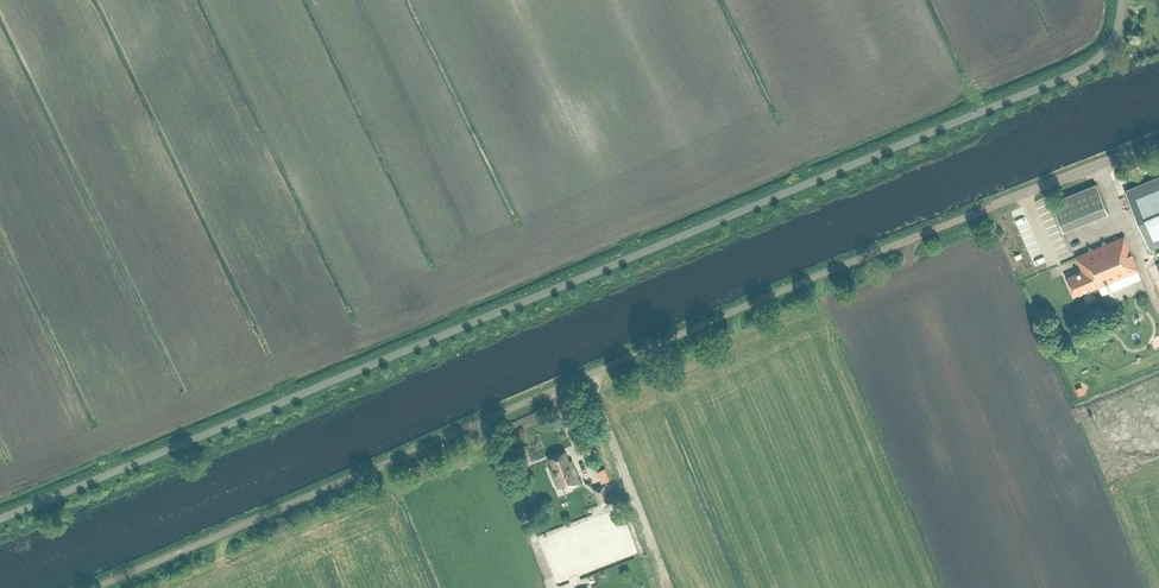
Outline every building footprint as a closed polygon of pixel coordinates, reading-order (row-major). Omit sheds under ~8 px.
[(1150,247),(1158,244),(1158,178),(1126,192),(1150,247)] [(1096,184),(1051,201),(1062,230),(1107,213),(1096,184)] [(1067,276),(1068,279),(1131,252),(1124,235),(1075,256),(1081,270),(1067,276)] [(1139,269),(1131,252),(1068,279),(1074,294),(1089,287),(1090,289),(1139,269)] [(1158,294),(1158,293),(1158,262),(1147,267),(1158,294)] [(565,451),(549,457),(553,467),(551,468),(558,486),(570,482),(571,486),(580,482),(573,463),(570,464),(565,451)] [(611,500),(603,483),(593,488),(600,505),(611,500)]
